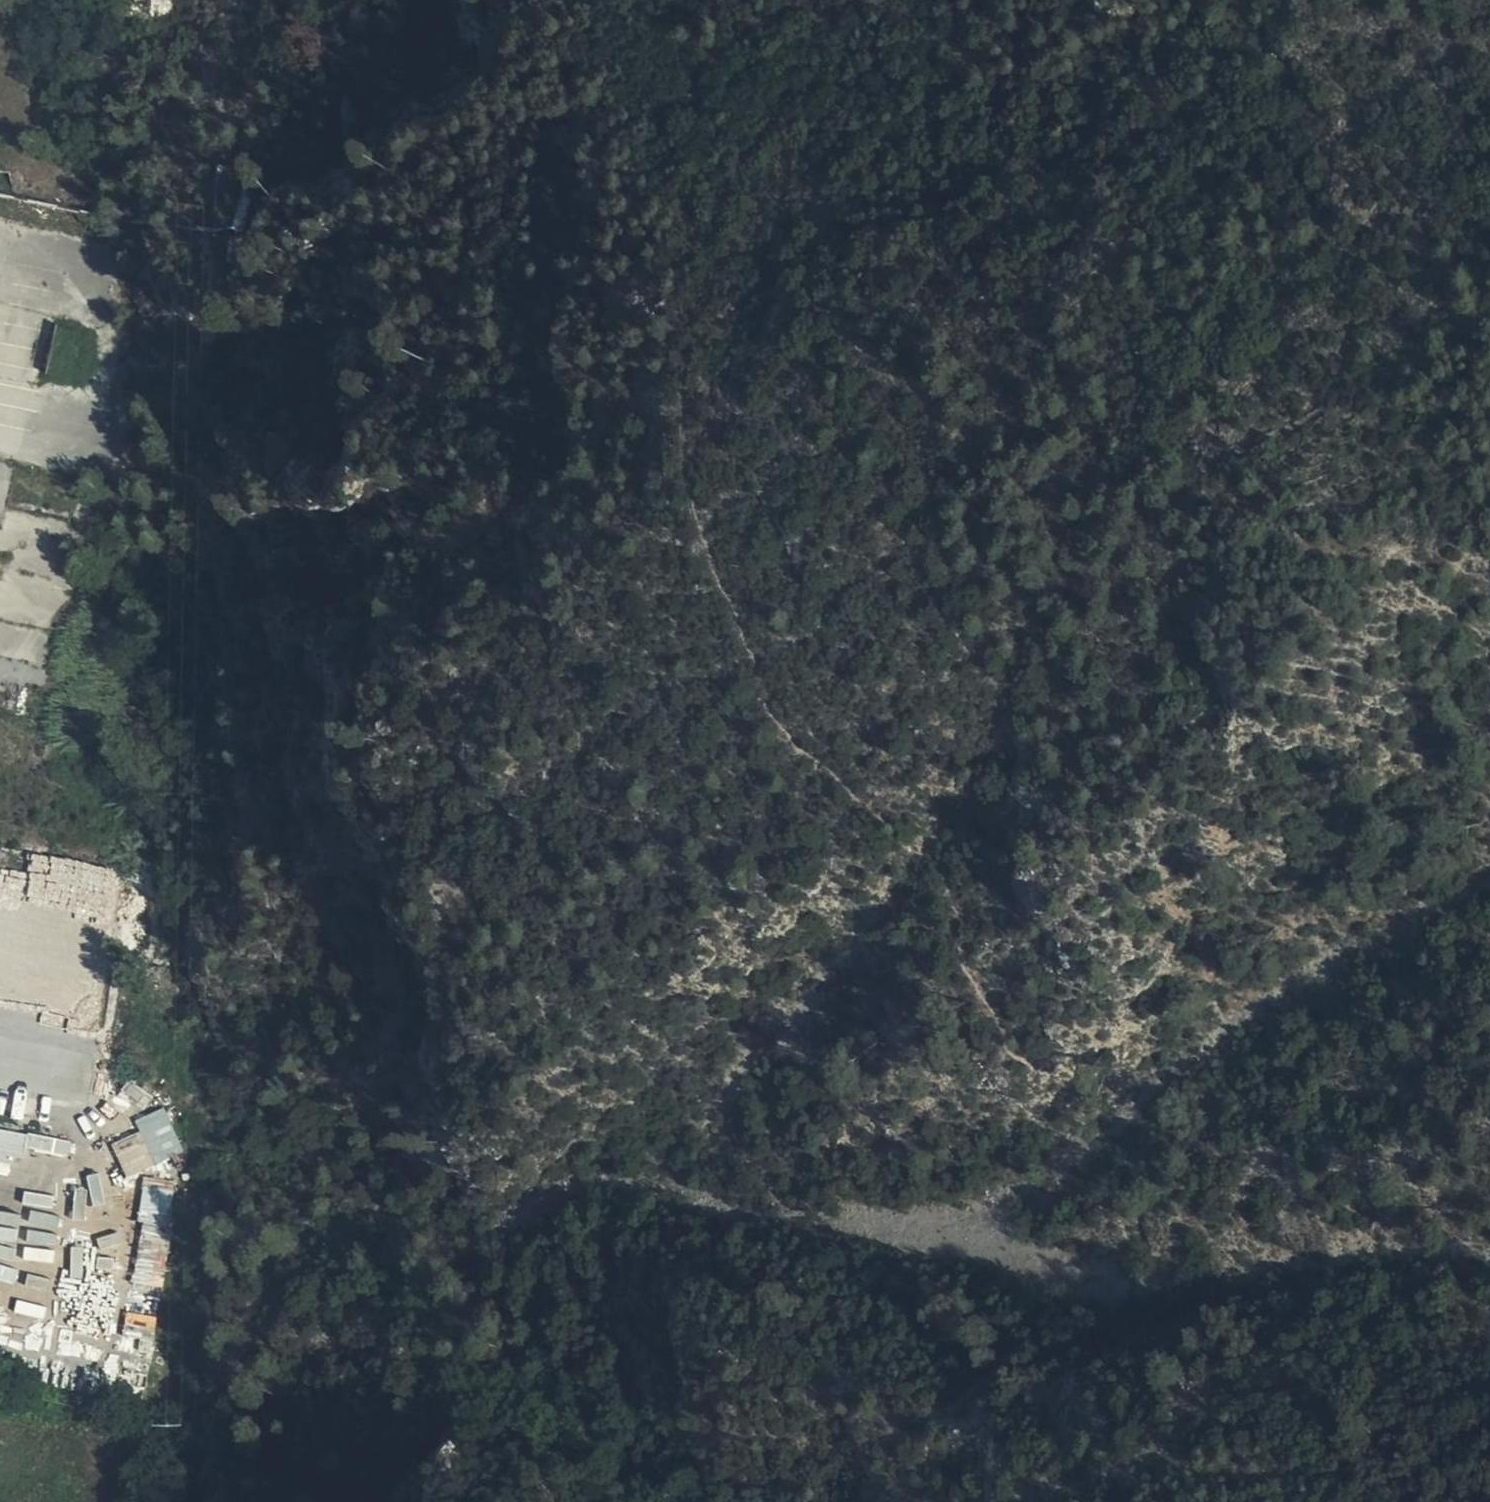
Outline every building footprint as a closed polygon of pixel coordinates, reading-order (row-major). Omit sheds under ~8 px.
[(111,1142),(123,1176),(183,1154),(165,1107),(133,1119),(138,1132),(111,1142)] [(158,1288),(178,1189),(148,1183),(127,1282),(158,1288)] [(23,1191),(21,1204),(52,1208),(54,1195),(23,1191)] [(5,1259),(8,1243),(15,1244),(21,1214),(0,1210),(0,1258),(5,1259)] [(31,1210),(28,1223),(57,1229),(60,1215),(31,1210)] [(28,1230),(26,1245),(23,1244),(21,1259),(53,1262),(56,1233),(28,1230)] [(95,1238),(100,1251),(122,1244),(117,1230),(95,1238)] [(71,1244),(67,1279),(85,1281),(89,1246),(71,1244)] [(15,1283),(19,1268),(0,1264),(0,1280),(15,1283)] [(27,1273),(24,1284),(46,1289),(49,1278),(27,1273)] [(15,1300),(13,1314),(45,1317),(46,1304),(15,1300)] [(126,1310),(122,1329),(153,1336),(157,1317),(126,1310)] [(116,1364),(132,1366),(129,1353),(116,1352),(116,1364)]
